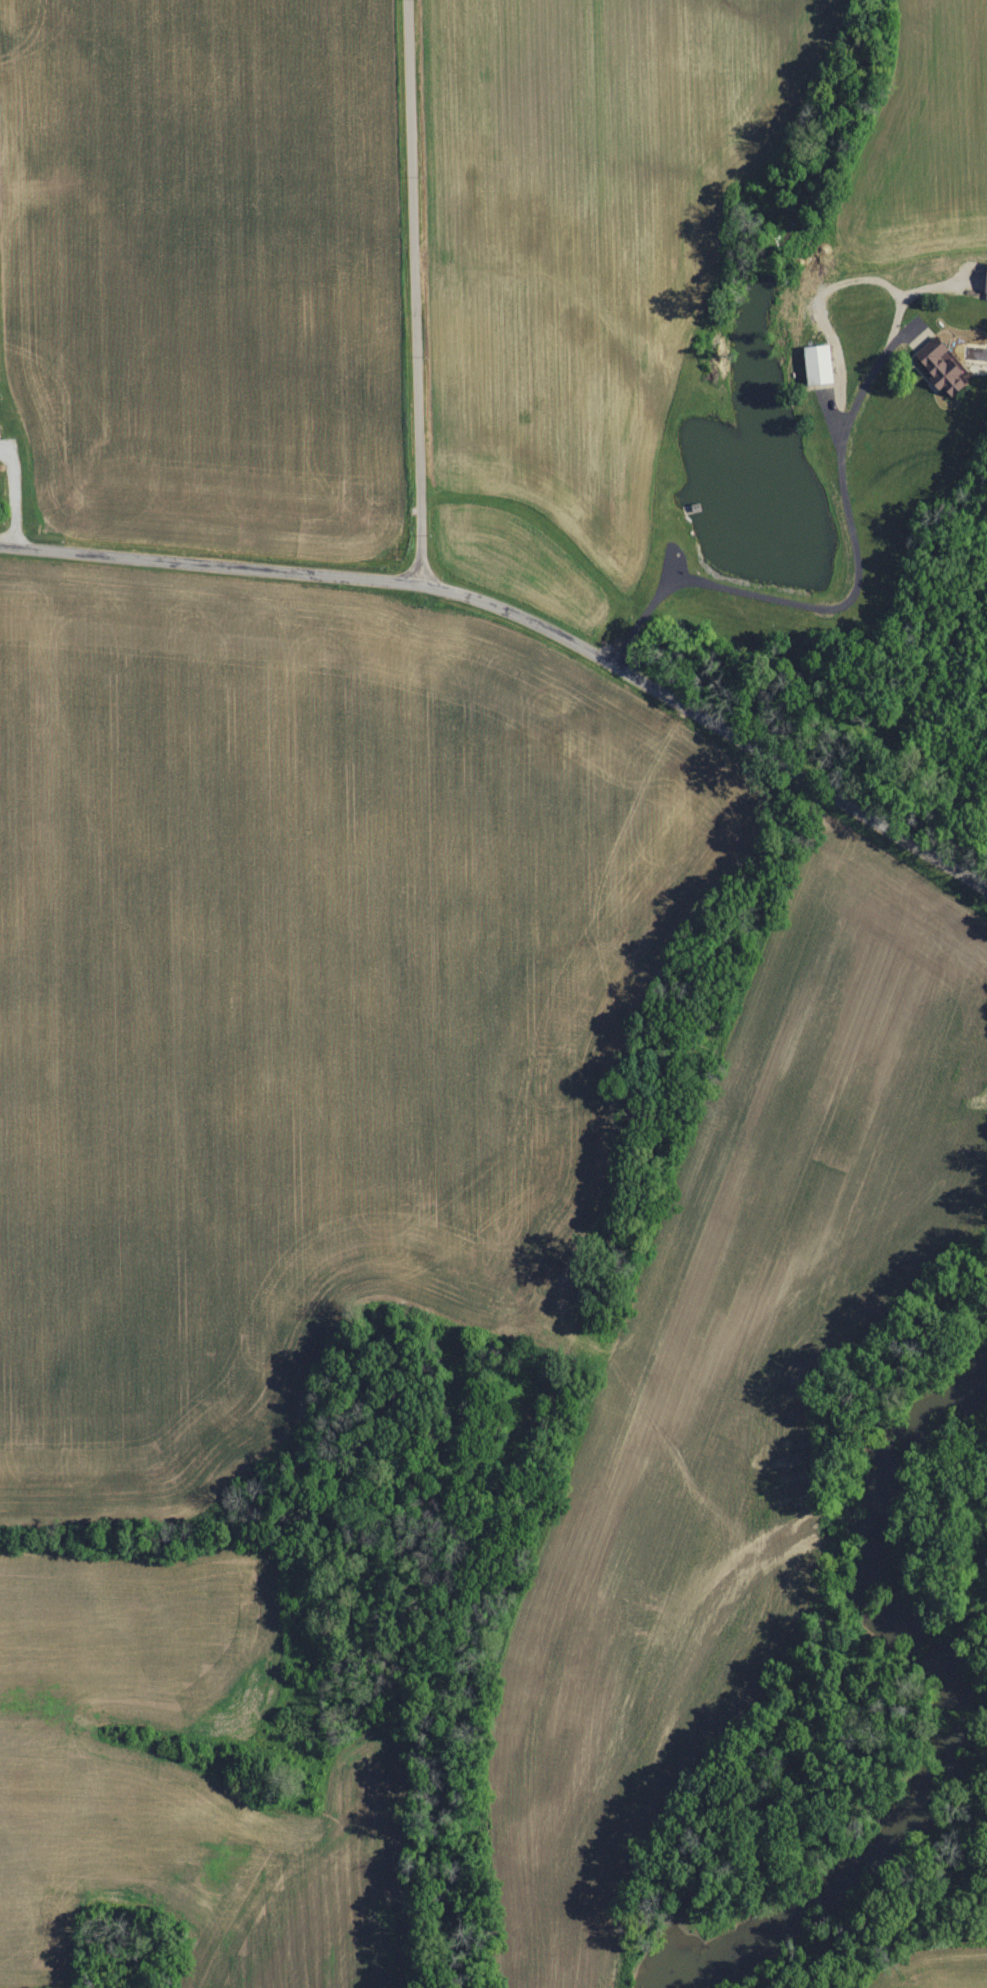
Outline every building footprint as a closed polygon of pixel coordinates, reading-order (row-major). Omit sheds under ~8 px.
[(806,348),(811,386),(837,383),(832,345),(806,348)] [(953,394),(968,389),(959,361),(955,362),(954,358),(946,360),(944,353),(929,357),(939,392),(951,388),(953,394)]
